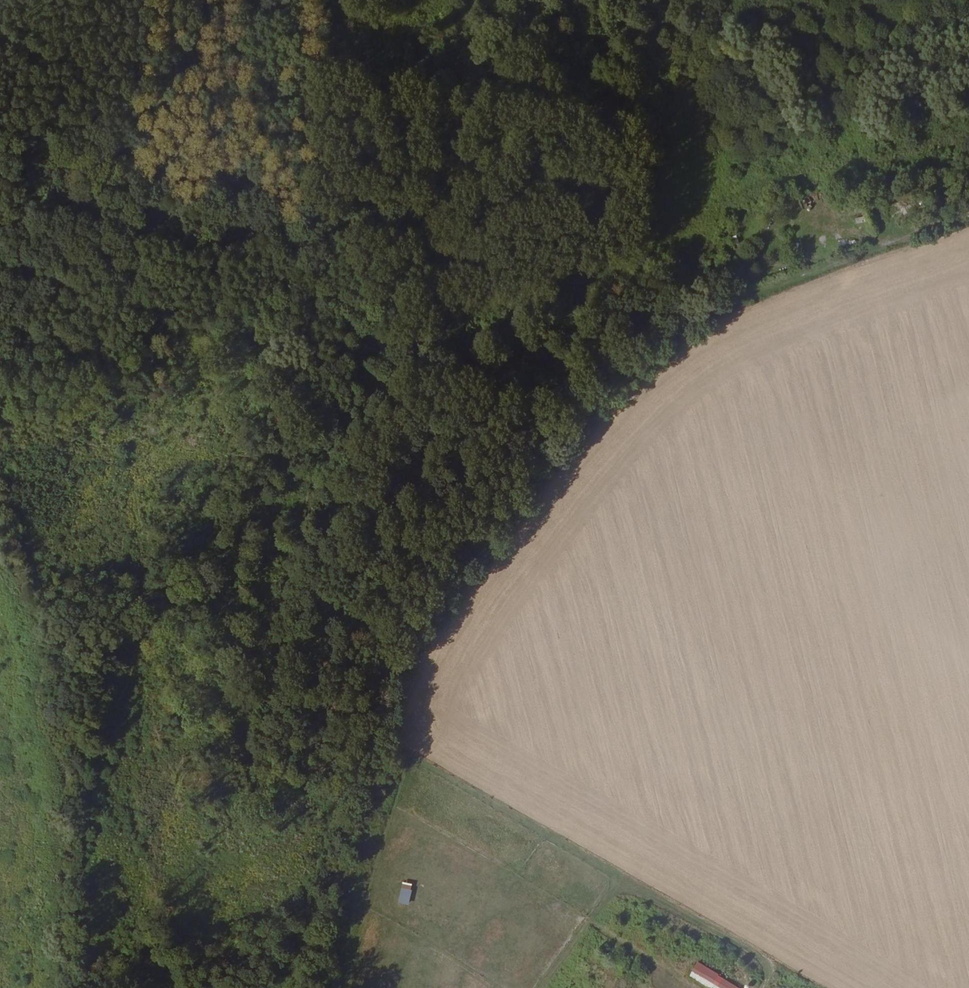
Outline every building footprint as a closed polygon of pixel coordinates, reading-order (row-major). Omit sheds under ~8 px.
[(398,903),(408,905),(411,884),(401,882),(398,903)] [(658,987),(674,987),(686,966),(712,981),(707,987),(723,987),(730,975),(681,948),(658,987)]
